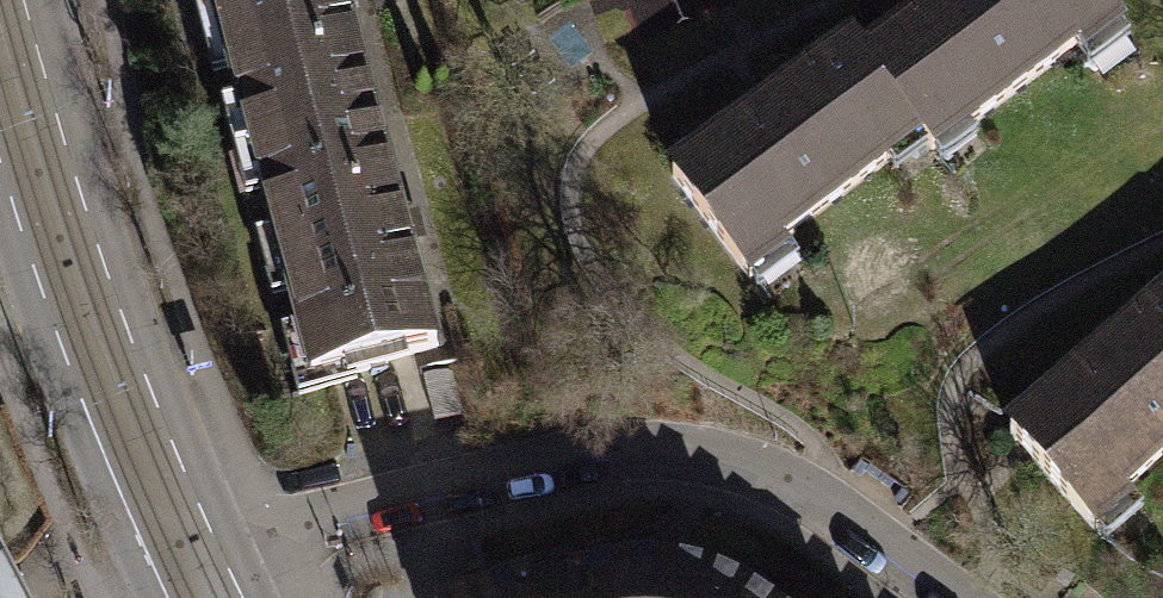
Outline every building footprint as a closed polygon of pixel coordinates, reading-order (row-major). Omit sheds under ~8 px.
[(248,149),(372,116),(342,0),(209,0),(248,149)] [(862,57),(912,123),(925,140),(958,115),(966,126),(1113,15),(1102,0),(939,0),(862,57)] [(851,42),(673,174),(742,267),(889,158),(881,146),(912,123),(862,57),(851,42)] [(248,149),(308,376),(432,344),(372,116),(248,149)] [(1010,431),(1086,517),(1162,450),(1162,297),(1010,431)] [(742,585),(688,564),(636,558),(600,563),(455,597),(732,597),(742,585)] [(742,585),(732,597),(760,597),(742,585)]
